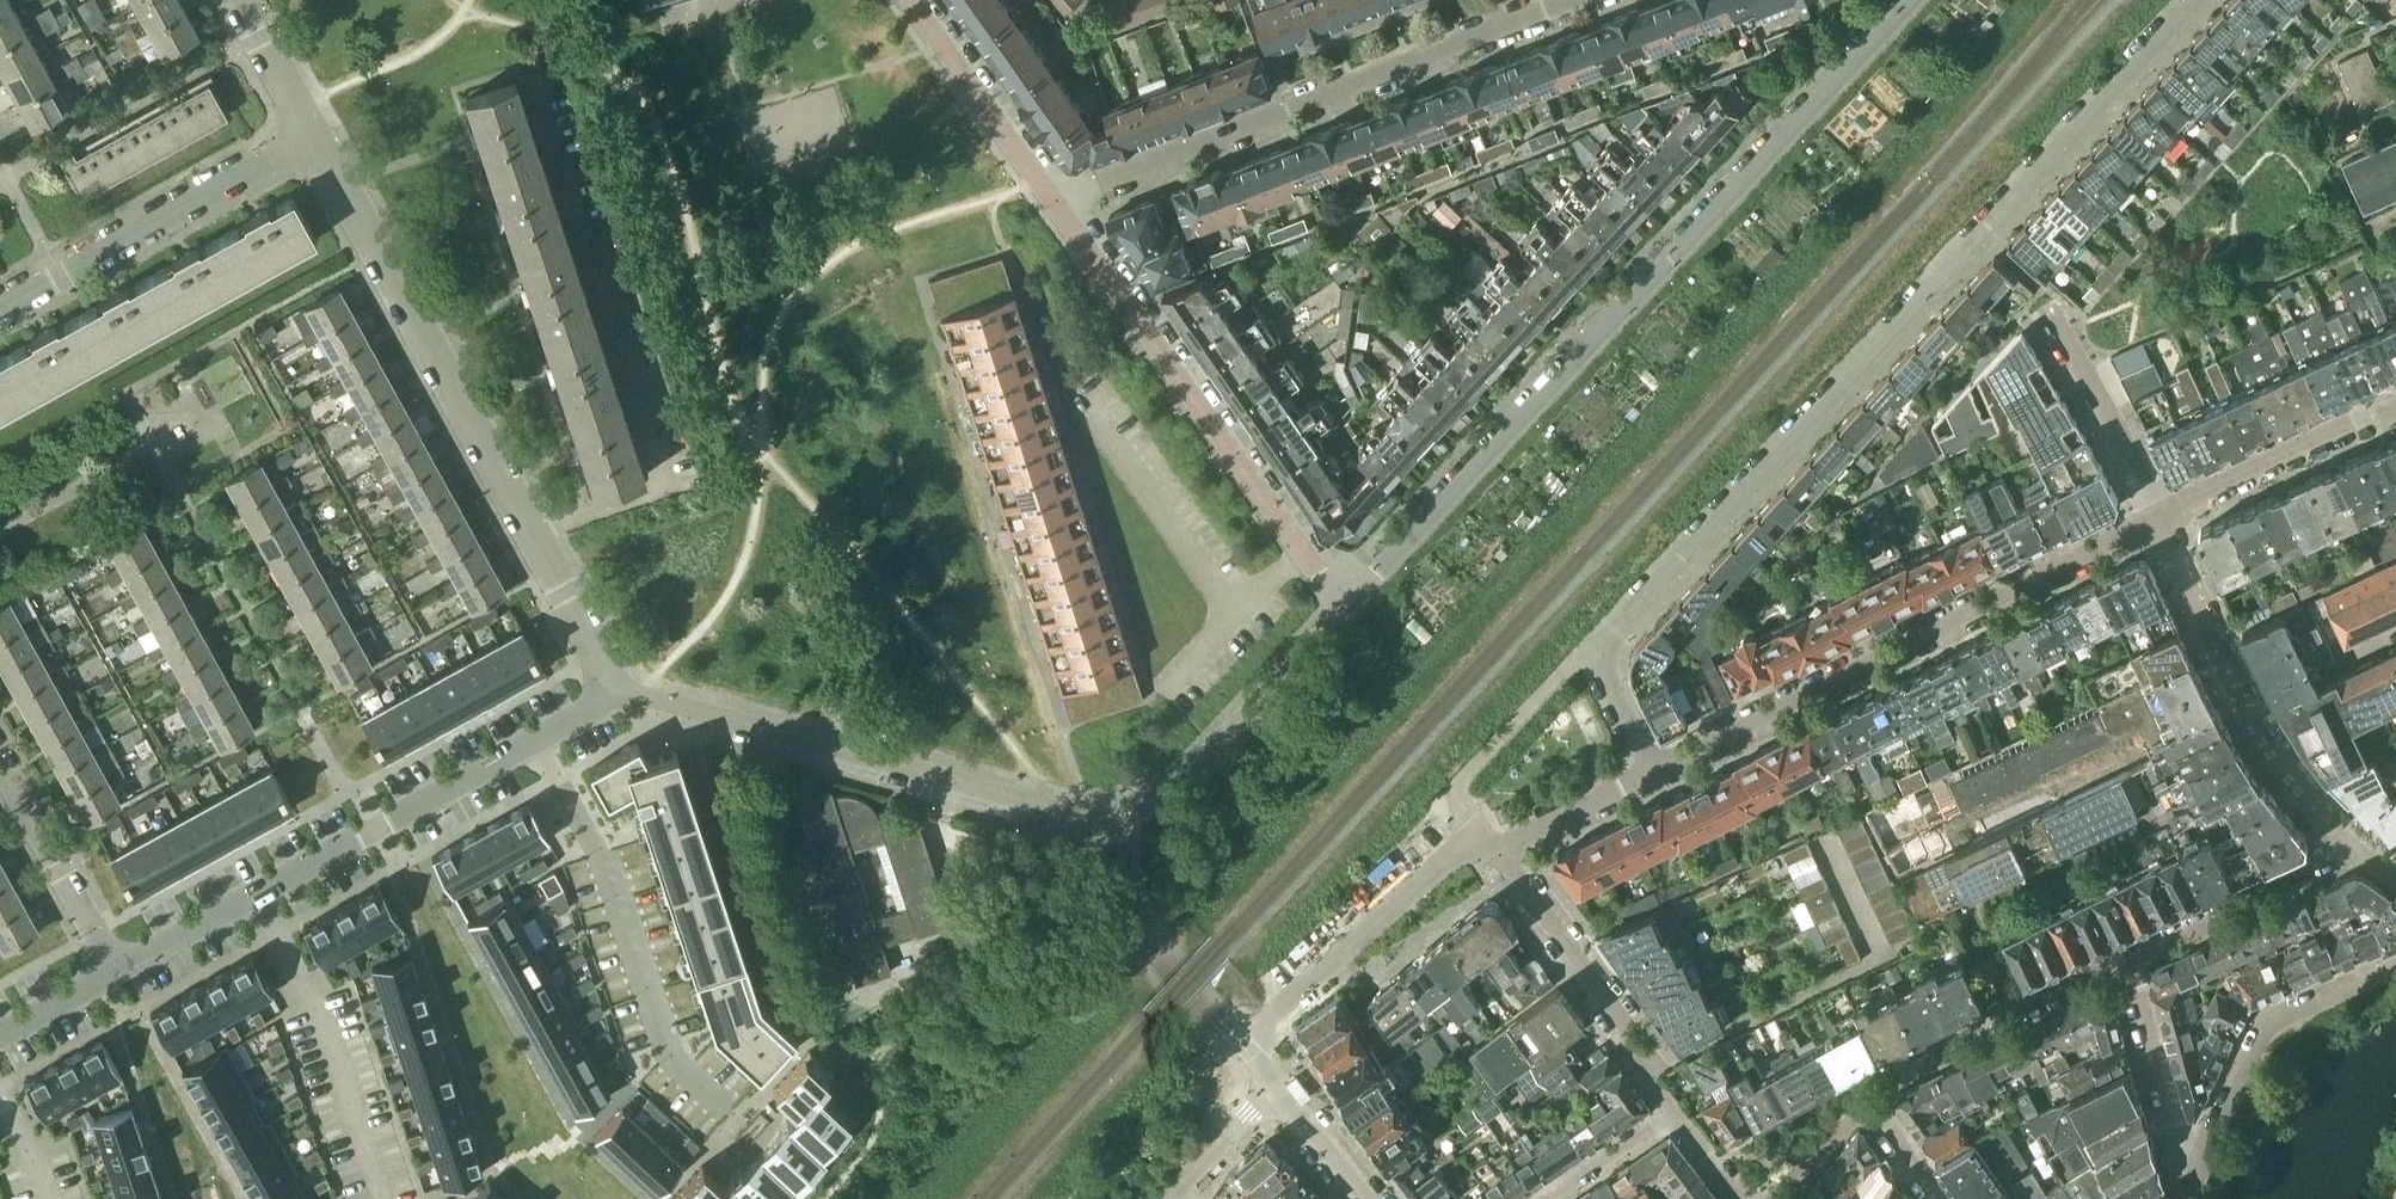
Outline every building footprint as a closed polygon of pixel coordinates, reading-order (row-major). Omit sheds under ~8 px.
[(8,0),(0,0),(0,12),(11,5),(8,0)] [(148,29),(184,9),(179,0),(140,0),(134,4),(148,29)] [(638,8),(663,0),(638,0),(638,8)] [(965,14),(985,0),(955,0),(965,14)] [(1007,0),(985,0),(965,14),(983,40),(1017,15),(1007,0)] [(1081,0),(1055,0),(1066,13),(1081,0)] [(1183,4),(1182,0),(1118,0),(1111,2),(1119,26),(1183,4)] [(1240,0),(1214,0),(1218,8),(1240,0)] [(1269,53),(1279,49),(1282,47),(1293,42),(1277,0),(1265,0),(1268,7),(1254,13),(1269,53)] [(1318,36),(1304,0),(1277,0),(1293,42),(1302,39),(1303,41),(1318,36)] [(1318,36),(1333,30),(1332,27),(1341,24),(1331,0),(1304,0),(1318,36)] [(1365,16),(1359,0),(1331,0),(1341,24),(1352,20),(1356,19),(1365,16)] [(1365,16),(1374,12),(1377,10),(1380,9),(1388,5),(1386,0),(1359,0),(1365,16)] [(1592,28),(1591,28),(1611,80),(1613,84),(1637,75),(1629,56),(1654,47),(1668,42),(1673,56),(1682,52),(1663,0),(1662,1),(1653,4),(1640,9),(1639,7),(1638,7),(1628,11),(1624,12),(1614,16),(1615,19),(1601,24),(1592,28)] [(1663,0),(1682,52),(1691,49),(1687,35),(1692,33),(1702,29),(1713,25),(1715,30),(1727,26),(1725,20),(1726,20),(1735,17),(1739,15),(1744,28),(1753,25),(1744,0),(1664,0),(1663,0)] [(1753,25),(1763,21),(1759,8),(1769,4),(1780,0),(1744,0),(1753,25)] [(2261,41),(2277,23),(2252,0),(2229,0),(2223,7),(2261,41)] [(2277,23),(2294,5),(2288,0),(2252,0),(2277,23)] [(2363,3),(2359,0),(2353,0),(2347,8),(2353,13),(2363,3)] [(11,5),(0,12),(0,44),(25,30),(11,5)] [(40,24),(55,16),(50,7),(35,15),(40,24)] [(100,7),(84,16),(90,29),(91,29),(107,20),(100,7)] [(2207,24),(2245,59),(2261,41),(2223,7),(2207,24)] [(198,35),(184,9),(148,29),(161,54),(198,35)] [(2347,20),(2341,14),(2330,26),(2336,31),(2347,20)] [(1035,40),(1017,15),(983,40),(1000,65),(1035,40)] [(46,33),(60,25),(55,16),(40,24),(46,33)] [(1786,29),(1791,40),(1813,31),(1809,20),(1786,29)] [(2190,42),(2233,81),(2240,74),(2235,69),(2245,59),(2207,24),(2190,42)] [(121,45),(137,36),(132,26),(115,35),(121,45)] [(1518,56),(1513,58),(1528,95),(1533,93),(1544,124),(1557,119),(1547,94),(1561,89),(1559,85),(1595,71),(1600,85),(1611,80),(1591,28),(1580,32),(1576,31),(1567,35),(1557,38),(1552,40),(1545,43),(1542,44),(1533,47),(1531,52),(1519,56),(1518,56)] [(1769,48),(1791,40),(1786,29),(1764,38),(1769,48)] [(39,55),(25,30),(0,44),(0,69),(3,75),(39,55)] [(2320,49),(2330,38),(2324,32),(2313,44),(2320,49)] [(142,45),(137,36),(121,45),(126,54),(142,45)] [(1053,66),(1035,40),(1000,65),(1018,90),(1053,66)] [(2173,60),(2211,96),(2218,102),(2235,83),(2233,81),(2190,42),(2173,60)] [(1729,64),(1747,57),(1742,46),(1724,53),(1729,64)] [(2390,100),(2367,48),(2339,60),(2361,112),(2390,100)] [(1259,50),(1222,64),(1238,104),(1249,101),(1258,98),(1271,91),(1273,86),(1259,50)] [(2297,74),(2314,56),(2308,50),(2291,68),(2297,74)] [(1729,64),(1724,53),(1707,60),(1711,71),(1729,64)] [(17,100),(53,80),(39,55),(3,75),(17,100)] [(68,75),(84,66),(79,56),(63,65),(68,75)] [(100,58),(84,66),(89,76),(105,67),(100,58)] [(1447,84),(1435,89),(1456,140),(1467,136),(1462,123),(1473,118),(1475,124),(1487,119),(1485,114),(1497,109),(1499,114),(1513,109),(1522,132),(1535,127),(1523,97),(1528,95),(1513,58),(1509,60),(1507,61),(1492,64),(1483,67),(1478,69),(1472,71),(1468,73),(1458,77),(1449,80),(1447,84)] [(2195,113),(2211,96),(2173,60),(2157,78),(2195,113)] [(1222,64),(1194,75),(1210,115),(1238,104),(1222,64)] [(89,76),(84,66),(68,75),(73,85),(89,76)] [(1070,91),(1053,66),(1018,90),(1036,115),(1070,91)] [(2297,74),(2291,68),(2281,80),(2287,85),(2297,74)] [(1691,89),(1658,102),(1674,118),(1703,146),(1741,107),(1740,106),(1754,93),(1751,91),(1757,84),(1758,78),(1753,73),(1745,75),(1740,81),(1737,79),(1735,71),(1715,77),(1720,90),(1717,87),(1705,100),(1701,100),(1691,89)] [(204,73),(60,155),(80,193),(225,112),(204,73)] [(1657,92),(1675,85),(1671,74),(1653,81),(1657,92)] [(1194,75),(1169,85),(1184,125),(1210,115),(1194,75)] [(2179,131),(2195,113),(2157,78),(2141,96),(2179,131)] [(31,126),(67,106),(53,80),(17,100),(31,126)] [(491,175),(541,159),(515,81),(465,97),(491,175)] [(1639,99),(1657,92),(1653,81),(1635,88),(1639,99)] [(2281,92),(2272,84),(2261,95),(2270,104),(2281,92)] [(1169,85),(1122,103),(1137,143),(1184,125),(1169,85)] [(1373,113),(1363,116),(1384,168),(1394,163),(1390,151),(1440,132),(1445,144),(1456,140),(1435,89),(1426,92),(1412,98),(1411,95),(1410,95),(1401,99),(1396,101),(1387,104),(1386,104),(1387,107),(1378,111),(1373,113)] [(1089,118),(1070,91),(1036,115),(1055,142),(1089,118)] [(2162,149),(2179,131),(2141,96),(2124,114),(2162,149)] [(1604,113),(1600,102),(1582,109),(1586,119),(1604,113)] [(2254,121),(2265,109),(2257,102),(2246,115),(2254,121)] [(1111,124),(1097,129),(1113,152),(1113,153),(1137,143),(1122,103),(1105,109),(1111,124)] [(1641,120),(1649,112),(1642,105),(1630,110),(1641,120)] [(1586,119),(1582,109),(1564,116),(1568,126),(1586,119)] [(1633,128),(1641,120),(1630,110),(1618,114),(1633,128)] [(1703,146),(1674,118),(1664,128),(1649,114),(1640,124),(1685,165),(1693,156),(1696,155),(1701,149),(1702,146),(1703,146)] [(2146,167),(2162,149),(2124,114),(2108,132),(2146,167)] [(1304,139),(1291,144),(1309,189),(1311,188),(1315,200),(1324,196),(1318,180),(1368,160),(1373,172),(1384,168),(1363,116),(1353,121),(1348,119),(1343,121),(1339,123),(1329,127),(1315,132),(1309,134),(1305,136),(1304,139)] [(1074,165),(1089,118),(1055,142),(1069,163),(1074,165)] [(1095,159),(1113,152),(1097,129),(1093,124),(1089,118),(1074,165),(1079,165),(1088,158),(1089,160),(1094,157),(1095,159)] [(1601,138),(1612,130),(1605,119),(1589,126),(1601,138)] [(2232,145),(2248,128),(2239,120),(2224,139),(2232,145)] [(1646,148),(1638,155),(1668,183),(1669,182),(1671,181),(1677,175),(1678,172),(1685,165),(1640,124),(1630,134),(1646,148)] [(1560,138),(1556,127),(1528,138),(1533,149),(1560,138)] [(1601,158),(1608,150),(1590,132),(1579,137),(1601,158)] [(2130,185),(2146,167),(2108,132),(2091,150),(2130,185)] [(1516,147),(1512,136),(1494,143),(1498,154),(1516,147)] [(1593,167),(1601,158),(1579,137),(1573,140),(1579,153),(1593,167)] [(2328,155),(2343,148),(2339,138),(2324,145),(2328,155)] [(2221,157),(2232,145),(2224,139),(2214,150),(2221,157)] [(2342,163),(2364,212),(2395,198),(2395,139),(2342,163)] [(1498,154),(1494,143),(1476,150),(1480,161),(1498,154)] [(1277,150),(1257,158),(1272,196),(1292,188),(1293,188),(1302,192),(1307,203),(1315,200),(1311,188),(1309,189),(1291,144),(1277,150)] [(1573,154),(1569,144),(1554,150),(1558,160),(1573,154)] [(1666,185),(1668,183),(1638,155),(1635,153),(1626,163),(1612,149),(1603,159),(1649,203),(1656,195),(1659,194),(1665,188),(1666,185)] [(1558,160),(1554,150),(1539,156),(1543,166),(1558,160)] [(2113,203),(2130,185),(2091,150),(2075,168),(2113,203)] [(1543,166),(1539,156),(1524,162),(1528,172),(1543,166)] [(2205,175),(2215,163),(2209,157),(2199,169),(2205,175)] [(1212,174),(1205,177),(1221,217),(1239,210),(1240,213),(1244,212),(1248,221),(1261,216),(1258,208),(1260,201),(1272,196),(1257,158),(1244,163),(1235,166),(1234,166),(1225,170),(1224,169),(1223,170),(1219,169),(1214,171),(1212,174)] [(567,238),(541,159),(491,175),(517,254),(567,238)] [(1608,182),(1600,192),(1632,222),(1633,220),(1636,219),(1641,213),(1642,210),(1649,203),(1603,159),(1593,168),(1608,182)] [(1453,172),(1449,161),(1426,169),(1430,180),(1453,172)] [(1518,167),(1509,177),(1519,185),(1523,180),(1523,172),(1518,167)] [(2097,221),(2113,203),(2075,168),(2058,186),(2097,221)] [(1430,180),(1426,169),(1403,178),(1407,189),(1430,180)] [(1498,172),(1502,182),(1510,179),(1506,169),(1498,172)] [(1497,183),(1493,173),(1484,177),(1487,186),(1497,183)] [(2193,176),(2182,187),(2188,193),(2199,182),(2193,176)] [(1186,185),(1176,189),(1186,216),(1193,233),(1201,230),(1203,224),(1221,217),(1205,177),(1198,179),(1194,178),(1190,180),(1187,183),(1186,184),(1186,185)] [(1487,186),(1484,177),(1474,180),(1478,190),(1487,186)] [(1473,192),(1469,182),(1449,190),(1453,199),(1473,192)] [(2080,239),(2097,221),(2058,186),(2042,204),(2080,239)] [(1631,223),(1632,222),(1600,192),(1591,201),(1576,187),(1567,197),(1614,241),(1621,233),(1624,232),(1630,226),(1631,223)] [(1376,201),(1372,191),(1354,197),(1358,208),(1376,201)] [(2182,200),(2172,191),(2162,202),(2171,211),(2182,200)] [(293,194),(222,233),(245,277),(316,238),(293,194)] [(1419,200),(1417,194),(1377,209),(1391,225),(1419,200)] [(1358,208),(1354,197),(1336,204),(1340,215),(1358,208)] [(1428,199),(1426,201),(1431,209),(1438,205),(1435,197),(1428,199)] [(1573,221),(1564,230),(1596,260),(1598,258),(1601,257),(1606,251),(1607,248),(1614,241),(1567,197),(1558,207),(1573,221)] [(1154,198),(1110,214),(1113,225),(1120,235),(1162,219),(1154,198)] [(1449,227),(1462,215),(1446,198),(1433,211),(1449,227)] [(2080,239),(2042,204),(2025,222),(2064,257),(2080,239)] [(1419,208),(1406,219),(1416,230),(1428,219),(1419,208)] [(2166,218),(2159,211),(2149,222),(2156,228),(2166,218)] [(1162,219),(1120,235),(1128,246),(1156,285),(1195,270),(1183,237),(1193,233),(1186,216),(1164,223),(1162,219)] [(1305,216),(1287,223),(1291,234),(1309,227),(1305,216)] [(2048,274),(2064,257),(2025,222),(2008,241),(2047,276),(2048,275),(2048,274)] [(1291,234),(1287,223),(1269,230),(1273,241),(1291,234)] [(1595,261),(1596,260),(1564,230),(1556,239),(1541,225),(1531,235),(1578,279),(1586,271),(1589,270),(1594,264),(1595,261)] [(1407,243),(1395,229),(1384,238),(1397,252),(1407,243)] [(2149,236),(2143,230),(2132,241),(2139,247),(2149,236)] [(222,233),(151,273),(174,316),(245,277),(222,233)] [(1312,235),(1285,246),(1291,255),(1314,240),(1312,235)] [(1536,260),(1529,268),(1561,298),(1562,296),(1565,295),(1571,289),(1572,286),(1578,279),(1531,235),(1521,246),(1536,260)] [(592,316),(567,238),(517,254),(542,333),(592,316)] [(1397,252),(1384,238),(1374,246),(1386,261),(1397,252)] [(1253,249),(1249,239),(1229,246),(1233,257),(1253,249)] [(1233,257),(1229,246),(1209,254),(1214,265),(1233,257)] [(2125,246),(2108,265),(2116,272),(2133,253),(2125,246)] [(2365,267),(2379,261),(2375,253),(2365,257),(2365,267)] [(1968,285),(1989,304),(2014,276),(2015,276),(2016,275),(1995,255),(1968,285)] [(929,280),(940,315),(975,304),(1013,292),(1008,276),(1005,277),(999,257),(929,280)] [(1559,301),(1561,298),(1529,268),(1520,277),(1505,263),(1495,273),(1543,317),(1551,308),(1554,307),(1559,301)] [(2108,265),(2092,283),(2100,290),(2116,272),(2108,265)] [(2395,373),(2395,354),(2385,329),(2388,327),(2387,324),(2383,326),(2381,321),(2389,318),(2365,268),(2341,279),(2354,307),(2367,301),(2378,323),(2364,330),(2354,307),(2351,309),(2361,331),(2356,333),(2357,337),(2361,335),(2363,338),(2358,340),(2378,381),(2395,373)] [(151,273),(80,312),(103,355),(174,316),(151,273)] [(1501,297),(1493,306),(1525,336),(1527,334),(1530,333),(1536,327),(1537,324),(1543,317),(1495,273),(1486,283),(1501,297)] [(2387,279),(2395,297),(2395,275),(2387,279)] [(1229,278),(1207,287),(1202,279),(1163,294),(1182,322),(1197,312),(1198,314),(1235,287),(1229,278)] [(2022,281),(2015,289),(2027,299),(2033,291),(2022,281)] [(2100,290),(2092,283),(2082,294),(2090,301),(2100,290)] [(2290,284),(2280,288),(2285,297),(2294,293),(2290,284)] [(1962,333),(1989,304),(1968,285),(1941,313),(1962,333)] [(303,336),(304,339),(353,312),(338,286),(304,305),(317,328),(303,336)] [(1353,310),(1356,288),(1344,286),(1341,308),(1353,310)] [(1182,322),(1198,346),(1234,320),(1226,308),(1242,297),(1235,287),(1198,314),(1197,312),(1182,322)] [(2262,291),(2254,296),(2258,304),(2266,300),(2262,291)] [(1020,315),(1013,292),(975,304),(983,327),(1020,315)] [(1524,339),(1525,336),(1493,306),(1485,315),(1470,301),(1460,311),(1507,355),(1515,346),(1518,345),(1524,339)] [(1361,303),(1359,319),(1376,321),(1378,305),(1361,303)] [(2279,369),(2281,373),(2284,372),(2286,375),(2282,377),(2301,418),(2327,405),(2307,365),(2311,363),(2309,359),(2306,361),(2304,358),(2304,357),(2310,354),(2295,321),(2287,303),(2281,306),(2289,324),(2284,326),(2300,360),(2292,363),(2287,352),(2280,355),(2285,367),(2279,369)] [(940,315),(947,339),(983,327),(975,304),(940,315)] [(1988,319),(2000,329),(2008,319),(1996,309),(1988,319)] [(2304,357),(2304,358),(2306,361),(2309,359),(2311,363),(2307,365),(2327,405),(2352,394),(2333,352),(2336,351),(2335,348),(2332,349),(2330,346),(2330,345),(2336,342),(2327,320),(2321,309),(2295,321),(2310,354),(2304,357)] [(2330,345),(2330,346),(2332,349),(2335,348),(2336,351),(2333,352),(2352,394),(2378,381),(2358,340),(2363,338),(2361,335),(2357,337),(2356,333),(2361,331),(2351,309),(2327,320),(2336,342),(2330,345)] [(1466,335),(1458,344),(1490,374),(1492,372),(1495,370),(1500,364),(1501,361),(1507,355),(1460,311),(1451,321),(1466,335)] [(33,394),(103,355),(80,312),(9,351),(33,394)] [(316,361),(318,364),(366,337),(353,312),(304,339),(308,346),(322,338),(331,353),(316,361)] [(1239,328),(1234,320),(1198,346),(1212,365),(1269,325),(1261,313),(1239,328)] [(1941,313),(1915,342),(1936,361),(1962,333),(1941,313)] [(983,327),(990,350),(1028,339),(1020,315),(983,327)] [(2216,315),(2203,321),(2208,334),(2222,329),(2216,315)] [(2389,318),(2381,321),(2383,326),(2387,324),(2388,327),(2385,329),(2395,354),(2395,315),(2389,318)] [(568,412),(618,395),(592,316),(542,333),(568,412)] [(2255,389),(2274,430),(2301,418),(2282,377),(2286,375),(2284,372),(2281,373),(2279,369),(2285,367),(2280,355),(2263,318),(2250,324),(2258,340),(2243,346),(2258,379),(2252,382),(2254,386),(2258,384),(2259,388),(2255,389)] [(1349,339),(1351,323),(1340,321),(1337,337),(1349,339)] [(271,324),(257,332),(263,342),(277,334),(271,324)] [(1212,365),(1226,386),(1262,361),(1254,350),(1276,335),(1269,325),(1212,365)] [(955,362),(990,350),(983,327),(947,339),(955,362)] [(1359,328),(1356,344),(1367,346),(1370,330),(1359,328)] [(2118,498),(2109,481),(2101,465),(2064,400),(2063,401),(2032,347),(2017,334),(1988,366),(2051,483),(2073,527),(2115,506),(2118,498)] [(329,385),(332,389),(380,362),(366,337),(318,364),(321,370),(336,362),(344,377),(329,385)] [(1490,374),(1458,344),(1450,352),(1435,338),(1426,348),(1473,392),(1480,384),(1483,383),(1489,377),(1490,374)] [(1970,338),(1963,346),(1975,357),(1982,349),(1970,338)] [(990,350),(998,374),(1035,362),(1028,339),(990,350)] [(1910,390),(1936,361),(1915,342),(1889,370),(1910,390)] [(2226,392),(2227,394),(2228,396),(2232,395),(2233,398),(2230,400),(2249,442),(2274,430),(2255,389),(2259,388),(2258,384),(2254,386),(2252,382),(2258,379),(2243,346),(2232,351),(2247,384),(2233,391),(2232,389),(2226,392)] [(1431,372),(1423,381),(1455,411),(1457,409),(1460,408),(1465,402),(1466,399),(1473,392),(1426,348),(1416,358),(1431,372)] [(1360,379),(1373,368),(1364,357),(1365,350),(1353,349),(1351,364),(1360,379)] [(955,362),(962,385),(998,374),(990,350),(955,362)] [(33,394),(9,351),(0,356),(0,412),(33,394)] [(1268,370),(1262,361),(1226,386),(1240,406),(1298,365),(1291,354),(1268,370)] [(1344,388),(1352,383),(1344,367),(1346,359),(1336,358),(1335,370),(1344,388)] [(2201,404),(2222,455),(2249,442),(2230,400),(2233,398),(2232,395),(2228,396),(2227,394),(2226,392),(2232,389),(2218,359),(2207,364),(2222,396),(2205,404),(2205,402),(2201,404)] [(2126,388),(2158,372),(2152,361),(2120,376),(2126,388)] [(344,411),(345,414),(394,387),(380,362),(332,389),(335,394),(349,386),(358,403),(344,411)] [(998,374),(1006,397),(1042,385),(1035,362),(998,374)] [(2174,419),(2176,418),(2198,466),(2222,455),(2201,404),(2205,402),(2189,363),(2176,368),(2180,377),(2163,384),(2170,399),(2176,411),(2171,414),(2174,419)] [(1240,406),(1255,428),(1291,403),(1283,392),(1306,376),(1298,365),(1240,406)] [(1662,381),(1648,368),(1641,375),(1655,389),(1662,381)] [(1935,378),(1945,388),(1955,378),(1944,368),(1935,378)] [(1884,418),(1910,390),(1889,370),(1863,399),(1884,418)] [(2126,388),(2132,399),(2163,384),(2158,372),(2126,388)] [(1006,397),(998,374),(962,385),(970,408),(1006,397)] [(1454,412),(1455,411),(1423,381),(1415,390),(1400,375),(1390,385),(1438,429),(1445,422),(1448,420),(1453,415),(1454,412)] [(1360,399),(1352,383),(1344,388),(1353,406),(1360,399)] [(2170,399),(2163,384),(2132,399),(2140,414),(2159,405),(2170,399)] [(1050,409),(1042,385),(1006,397),(1013,420),(1050,409)] [(1431,437),(1438,429),(1390,385),(1381,396),(1396,410),(1387,420),(1390,422),(1419,450),(1421,447),(1424,446),(1430,440),(1431,437)] [(358,436),(359,439),(408,412),(394,387),(345,414),(349,421),(364,412),(372,428),(358,436)] [(1984,418),(1967,387),(1932,426),(1945,452),(1944,452),(1945,453),(1994,431),(2000,428),(1992,414),(1984,418)] [(1296,410),(1291,403),(1255,428),(1269,448),(1327,406),(1319,394),(1296,410)] [(644,475),(618,395),(568,412),(594,492),(644,475)] [(1919,396),(1911,404),(1922,414),(1929,406),(1919,396)] [(970,408),(977,432),(1013,420),(1006,397),(970,408)] [(1857,447),(1884,418),(1863,399),(1836,427),(1857,447)] [(2170,399),(2159,405),(2140,414),(2148,431),(2169,473),(2177,476),(2178,475),(2198,466),(2176,418),(2174,419),(2171,414),(2176,411),(2170,399)] [(1269,448),(1284,470),(1317,446),(1316,446),(1319,444),(1313,434),(1336,418),(1327,406),(1269,448)] [(1050,409),(1013,420),(1021,443),(1057,431),(1050,409)] [(359,439),(373,464),(421,437),(408,412),(359,439)] [(1354,413),(1345,423),(1354,435),(1363,425),(1354,413)] [(1021,443),(1013,420),(977,432),(985,455),(1021,443)] [(1360,455),(1372,467),(1390,483),(1400,471),(1403,468),(1402,467),(1409,460),(1412,459),(1417,453),(1418,450),(1419,450),(1390,422),(1360,455)] [(1923,422),(1878,471),(1889,481),(1939,456),(1923,422)] [(1892,425),(1885,432),(1895,442),(1902,435),(1892,425)] [(1831,475),(1857,447),(1836,427),(1810,456),(1831,475)] [(1021,443),(1028,466),(1065,455),(1057,431),(1021,443)] [(292,443),(297,453),(313,445),(308,434),(292,443)] [(385,486),(387,489),(435,463),(421,437),(373,464),(377,471),(392,463),(400,478),(385,486)] [(2386,442),(2395,463),(2395,437),(2386,442)] [(2395,501),(2395,463),(2386,442),(2360,454),(2386,506),(2395,501)] [(985,455),(992,478),(1028,466),(1021,443),(985,455)] [(1284,470),(1308,504),(1364,465),(1361,462),(1337,475),(1317,446),(1284,470)] [(275,457),(282,468),(296,460),(290,449),(275,457)] [(1866,452),(1858,460),(1869,470),(1877,463),(1866,452)] [(2386,506),(2360,454),(2334,466),(2360,518),(2386,506)] [(1028,466),(1036,489),(1072,478),(1065,455),(1028,466)] [(1804,504),(1831,475),(1810,456),(1784,484),(1804,504)] [(259,461),(226,479),(240,504),(289,477),(287,475),(272,483),(259,461)] [(399,512),(401,514),(449,488),(435,463),(387,489),(390,496),(405,488),(414,504),(399,512)] [(1348,527),(1390,483),(1372,467),(1369,470),(1364,465),(1308,504),(1330,537),(1335,533),(1337,535),(1348,527)] [(1036,489),(1028,466),(992,478),(999,501),(1036,489)] [(2360,518),(2334,466),(2309,478),(2336,530),(2360,518)] [(2005,515),(2024,552),(2049,539),(2030,502),(2019,507),(2003,476),(1990,483),(2006,514),(2005,515)] [(289,477),(240,504),(254,530),(303,503),(300,499),(285,507),(277,492),(292,484),(289,477)] [(1080,501),(1072,478),(1036,489),(1043,513),(1080,501)] [(2309,478),(2283,490),(2310,543),(2336,530),(2309,478)] [(1840,481),(1833,489),(1844,499),(1851,491),(1840,481)] [(2027,497),(2030,502),(2049,539),(2073,527),(2051,483),(2027,497)] [(1804,504),(1784,484),(1758,513),(1779,532),(1804,504)] [(1982,526),(2000,562),(2001,564),(2024,552),(2005,515),(1996,519),(1980,487),(1966,494),(1983,526),(1982,526)] [(413,536),(414,539),(463,513),(449,488),(401,514),(404,521),(419,513),(427,528),(413,536)] [(999,501),(1007,524),(1043,513),(1036,489),(999,501)] [(2310,543),(2283,490),(2256,503),(2293,575),(2294,574),(2285,555),(2310,543)] [(1080,501),(1043,513),(1051,536),(1087,524),(1080,501)] [(303,503),(254,530),(268,555),(316,528),(314,524),(299,532),(290,517),(306,509),(303,503)] [(1935,503),(1926,508),(1932,519),(1941,514),(1935,503)] [(2256,503),(2226,517),(2253,570),(2277,559),(2286,578),(2293,575),(2256,503)] [(1814,510),(1806,518),(1817,528),(1824,520),(1814,510)] [(1890,525),(1898,521),(1893,511),(1885,515),(1890,525)] [(426,561),(428,564),(476,538),(463,513),(414,539),(418,546),(433,538),(441,553),(426,561)] [(1007,524),(1014,547),(1051,536),(1043,513),(1007,524)] [(1779,532),(1758,513),(1732,541),(1752,561),(1779,532)] [(1841,525),(1838,515),(1826,527),(1830,531),(1841,525)] [(2199,536),(2222,585),(2253,570),(2226,517),(2202,528),(2199,536)] [(1881,530),(1887,542),(1904,533),(1898,521),(1890,525),(1881,530)] [(1963,581),(2000,562),(1982,526),(1970,532),(1965,521),(1942,531),(1947,542),(1943,544),(1963,581)] [(1051,536),(1058,559),(1094,547),(1087,524),(1051,536)] [(109,577),(156,551),(143,526),(110,544),(121,566),(107,574),(109,577)] [(316,528),(268,555),(281,580),(330,553),(328,549),(313,558),(304,542),(320,533),(316,528)] [(1014,547),(1022,571),(1058,559),(1051,536),(1014,547)] [(1791,556),(1798,547),(1787,537),(1780,546),(1791,556)] [(440,586),(442,589),(490,563),(476,538),(428,564),(432,571),(446,563),(455,578),(440,586)] [(1705,570),(1726,589),(1752,561),(1732,541),(1705,570)] [(2395,554),(2395,541),(2380,549),(2385,560),(2395,554)] [(1904,561),(1924,598),(1925,600),(1963,581),(1943,544),(1904,561)] [(1094,547),(1058,559),(1066,582),(1102,571),(1094,547)] [(1811,558),(1807,549),(1796,560),(1800,564),(1811,558)] [(122,602),(170,576),(156,551),(109,577),(112,583),(127,575),(135,591),(120,599),(122,602)] [(330,553),(281,580),(295,605),(344,578),(342,574),(327,583),(318,568),(334,559),(330,553)] [(2354,574),(2376,564),(2370,553),(2349,563),(2354,574)] [(1492,557),(1487,563),(1493,569),(1499,562),(1492,557)] [(1867,577),(1888,617),(1924,598),(1904,561),(1904,558),(1867,577)] [(2118,569),(2155,641),(2179,630),(2148,561),(2140,558),(2118,569)] [(1029,594),(1066,582),(1058,559),(1022,571),(1029,594)] [(2324,594),(2332,611),(2345,640),(2395,618),(2395,560),(2324,594)] [(460,588),(471,608),(504,589),(490,563),(442,589),(446,596),(460,588)] [(2333,584),(2354,574),(2349,563),(2328,573),(2333,584)] [(75,564),(60,572),(65,583),(81,575),(75,564)] [(1771,577),(1761,567),(1755,574),(1765,584),(1771,577)] [(2118,569),(2097,580),(2116,620),(2131,652),(2155,641),(2118,569)] [(1721,595),(1726,589),(1705,570),(1654,626),(1661,632),(1673,620),(1677,623),(1690,609),(1700,619),(1683,637),(1694,648),(1696,650),(1711,635),(1710,632),(1732,605),(1721,595)] [(1102,571),(1066,582),(1074,605),(1109,594),(1102,571)] [(60,572),(43,580),(49,591),(65,583),(60,572)] [(136,628),(184,601),(170,576),(122,602),(126,608),(140,600),(149,616),(134,624),(136,628)] [(1851,635),(1888,617),(1867,577),(1829,596),(1830,599),(1851,635)] [(2303,598),(2325,588),(2320,577),(2298,587),(2303,598)] [(344,578),(295,605),(309,630),(358,603),(356,599),(341,608),(332,593),(348,584),(344,578)] [(2097,580),(2071,593),(2091,627),(2093,632),(2116,620),(2097,580)] [(1029,594),(1037,617),(1074,605),(1066,582),(1029,594)] [(1781,592),(1776,582),(1765,593),(1770,597),(1781,592)] [(2273,612),(2299,600),(2294,589),(2268,601),(2273,612)] [(2069,638),(2091,627),(2071,593),(2049,605),(2069,638)] [(1074,605),(1081,628),(1117,617),(1109,594),(1074,605)] [(2283,612),(2243,632),(2256,657),(2321,626),(2318,617),(2332,611),(2324,594),(2283,612)] [(38,617),(36,613),(21,621),(9,599),(0,604),(0,637),(38,617)] [(1851,635),(1830,599),(1793,617),(1815,660),(1829,652),(1828,650),(1853,638),(1851,635)] [(364,600),(359,603),(363,611),(368,608),(364,600)] [(150,653),(198,626),(184,601),(136,628),(140,634),(154,626),(163,642),(149,650),(150,653)] [(358,603),(309,630),(323,655),(372,628),(370,624),(354,633),(346,618),(362,609),(358,603)] [(498,612),(493,604),(481,611),(485,619),(498,612)] [(2241,627),(2268,615),(2263,604),(2236,616),(2241,627)] [(1081,628),(1074,605),(1037,617),(1044,640),(1081,628)] [(2049,605),(2023,617),(2044,658),(2071,645),(2069,638),(2049,605)] [(475,625),(470,616),(458,623),(462,632),(475,625)] [(3,668),(52,642),(49,637),(34,646),(26,630),(41,622),(38,617),(0,637),(0,663),(3,668)] [(1124,640),(1117,617),(1081,628),(1089,651),(1124,640)] [(1815,660),(1793,617),(1757,635),(1773,673),(1775,677),(1800,664),(1800,667),(1815,660)] [(2033,663),(2044,658),(2023,617),(2000,629),(2021,670),(2022,669),(2034,692),(2045,687),(2033,663)] [(462,632),(458,623),(445,630),(450,639),(462,632)] [(164,678),(212,651),(198,626),(150,653),(154,660),(169,652),(177,667),(162,675),(164,678)] [(1675,646),(1661,632),(1654,626),(1638,643),(1636,645),(1634,648),(1633,651),(1632,654),(1631,658),(1630,661),(1630,664),(1630,668),(1631,671),(1632,674),(1633,677),(1639,689),(1666,677),(1659,664),(1675,646)] [(2332,650),(2321,626),(2256,657),(2268,680),(2332,650)] [(372,628),(323,655),(338,682),(371,664),(360,643),(375,634),(372,628)] [(543,668),(521,628),(497,641),(519,681),(543,668)] [(1044,640),(1051,663),(1089,651),(1081,628),(1044,640)] [(2008,676),(2021,670),(2000,629),(1977,641),(1997,681),(2010,706),(2021,701),(2008,676)] [(2191,656),(2179,630),(2155,641),(2131,652),(2084,675),(2096,701),(2191,656)] [(1773,673),(1757,635),(1756,633),(1745,635),(1735,643),(1738,650),(1719,660),(1736,692),(1773,673)] [(1734,697),(1732,694),(1712,653),(1717,650),(1711,636),(1697,651),(1722,703),(1734,697)] [(1683,637),(1675,646),(1686,656),(1694,648),(1683,637)] [(122,649),(118,640),(105,647),(110,656),(122,649)] [(1124,640),(1089,651),(1096,675),(1132,663),(1124,640)] [(430,650),(425,641),(413,648),(418,657),(430,650)] [(519,681),(497,641),(475,654),(497,693),(519,681)] [(1984,688),(1997,681),(1977,641),(1954,652),(1974,693),(1975,693),(1983,710),(1993,705),(1984,688)] [(3,668),(17,694),(66,667),(63,663),(48,671),(39,655),(54,647),(52,642),(3,668)] [(2318,684),(2319,686),(2280,705),(2306,746),(2330,777),(2337,784),(2339,782),(2377,763),(2374,755),(2369,757),(2353,725),(2395,704),(2395,647),(2318,684)] [(418,657),(413,648),(400,655),(405,664),(418,657)] [(2336,658),(2332,650),(2268,680),(2280,704),(2280,705),(2319,686),(2318,684),(2316,679),(2327,674),(2323,664),(2336,658)] [(178,703),(226,677),(212,651),(164,678),(167,684),(182,676),(190,692),(176,700),(178,703)] [(1096,675),(1089,651),(1051,663),(1059,687),(1096,675)] [(1954,652),(1929,665),(1950,705),(1959,723),(1969,718),(1960,700),(1974,693),(1954,652)] [(497,693),(475,654),(452,666),(474,706),(497,693)] [(2042,812),(2137,766),(2154,758),(2153,755),(2147,740),(2163,732),(2217,708),(2204,683),(2191,656),(2096,701),(1865,811),(1899,874),(1955,848),(1941,818),(1967,806),(1983,839),(1900,877),(1901,878),(1976,843),(2042,812)] [(1132,663),(1096,675),(1059,687),(1064,702),(1067,702),(1073,721),(1143,699),(1132,663)] [(1679,681),(1693,675),(1688,665),(1674,672),(1679,681)] [(1934,713),(1950,705),(1929,665),(1905,677),(1925,717),(1927,717),(1941,744),(1952,738),(1942,718),(1938,720),(1934,713)] [(385,675),(380,666),(367,673),(372,682),(385,675)] [(474,706),(452,666),(430,679),(452,718),(474,706)] [(17,694),(31,719),(79,692),(77,688),(62,697),(54,681),(69,672),(66,667),(17,694)] [(372,682),(367,673),(355,680),(359,689),(372,682)] [(192,728),(240,702),(226,677),(178,703),(181,709),(196,701),(204,717),(190,725),(192,728)] [(1683,711),(1666,677),(1639,689),(1662,734),(1688,722),(1683,711)] [(1912,724),(1925,717),(1905,677),(1881,689),(1902,729),(1905,728),(1915,746),(1921,743),(1912,724)] [(107,678),(96,684),(101,693),(112,686),(107,678)] [(452,718),(430,679),(407,691),(429,731),(452,718)] [(1717,707),(1716,706),(1704,682),(1697,686),(1704,701),(1709,711),(1717,707)] [(1881,689),(1860,700),(1880,740),(1889,758),(1897,754),(1888,736),(1902,729),(1881,689)] [(429,731),(407,691),(384,704),(406,743),(429,731)] [(31,719),(45,744),(93,717),(79,692),(31,719)] [(1889,758),(1880,740),(1860,700),(1834,713),(1855,753),(1854,753),(1867,777),(1876,772),(1864,749),(1879,741),(1888,759),(1889,758)] [(2043,709),(2049,722),(2068,713),(2062,700),(2043,709)] [(1704,701),(1683,711),(1688,722),(1709,711),(1704,701)] [(210,727),(221,746),(254,728),(240,702),(192,728),(195,735),(210,727)] [(406,743),(384,704),(361,717),(382,756),(406,743)] [(2163,732),(2147,740),(2153,755),(2177,745),(2224,722),(2217,708),(2163,732)] [(1854,753),(1855,753),(1834,713),(1811,725),(1811,726),(1830,763),(1845,793),(1859,786),(1849,767),(1844,770),(1840,761),(1854,753)] [(45,744),(59,769),(108,742),(105,738),(90,746),(81,731),(96,722),(93,717),(45,744)] [(2154,758),(2137,766),(2138,767),(2147,762),(2157,783),(2189,768),(2236,745),(2224,722),(2177,745),(2153,755),(2154,758)] [(1793,781),(1830,763),(1811,726),(1787,739),(1786,737),(1773,744),(1793,781)] [(153,751),(146,737),(135,743),(142,756),(153,751)] [(59,769),(73,794),(121,767),(108,742),(59,769)] [(242,742),(229,749),(234,758),(247,751),(242,742)] [(637,742),(589,769),(607,801),(633,786),(639,805),(713,1032),(759,1074),(790,1040),(795,1035),(787,1028),(759,1002),(690,792),(689,788),(686,781),(683,770),(681,766),(679,759),(678,754),(676,749),(671,751),(663,753),(658,755),(650,758),(647,759),(637,742)] [(1737,767),(1756,800),(1793,781),(1773,744),(1760,750),(1761,752),(1736,764),(1737,767)] [(2237,746),(2236,745),(2189,768),(2157,783),(2169,808),(2251,769),(2237,746)] [(229,749),(217,756),(222,764),(234,758),(229,749)] [(1928,766),(1933,778),(1952,769),(1946,757),(1928,766)] [(2377,763),(2339,782),(2337,784),(2343,789),(2350,797),(2352,795),(2358,803),(2359,802),(2367,813),(2395,792),(2395,771),(2384,777),(2381,771),(2377,763)] [(2138,767),(2137,766),(2042,812),(2060,849),(2149,806),(2146,799),(2148,798),(2135,769),(2138,767)] [(121,767),(73,794),(87,820),(120,802),(109,781),(124,772),(121,767)] [(270,767),(246,780),(268,820),(292,807),(270,767)] [(1756,800),(1737,767),(1701,785),(1720,822),(1757,804),(1756,800)] [(198,769),(185,776),(190,784),(203,777),(198,769)] [(2176,825),(2193,816),(2224,800),(2261,782),(2260,782),(2251,769),(2169,808),(2176,822),(2175,822),(2176,825)] [(177,780),(173,783),(178,791),(190,784),(185,776),(177,780)] [(246,780),(224,792),(246,832),(268,820),(246,780)] [(2224,800),(2193,816),(2193,817),(2200,814),(2204,824),(2231,811),(2235,820),(2207,833),(2210,837),(2279,803),(2262,782),(2261,782),(2224,800)] [(1720,822),(1701,785),(1664,804),(1683,841),(1720,822)] [(882,827),(878,817),(877,814),(876,811),(874,808),(872,805),(869,803),(867,801),(864,799),(861,797),(858,796),(855,795),(851,794),(848,793),(845,793),(841,793),(838,793),(834,794),(832,795),(830,789),(795,801),(855,983),(890,971),(882,945),(951,922),(916,816),(882,827)] [(156,801),(152,792),(139,799),(144,808),(156,801)] [(224,792),(201,805),(223,845),(246,832),(224,792)] [(2367,813),(2368,815),(2374,810),(2391,833),(2395,829),(2395,792),(2367,813)] [(144,808),(139,799),(127,806),(132,814),(144,808)] [(1683,841),(1664,804),(1663,801),(1624,821),(1643,858),(1679,840),(1680,842),(1683,841)] [(530,802),(505,816),(525,851),(550,837),(530,802)] [(1502,821),(1515,815),(1509,802),(1496,808),(1502,821)] [(2295,823),(2279,803),(2210,837),(2215,848),(2248,833),(2253,844),(2295,823)] [(223,845),(201,805),(179,817),(201,857),(223,845)] [(121,820),(117,812),(104,819),(109,827),(121,820)] [(1807,831),(1824,823),(1819,812),(1801,820),(1807,831)] [(2060,849),(2042,812),(1976,843),(1901,878),(1922,917),(2060,852),(2060,849)] [(1844,836),(1867,826),(1861,813),(1838,823),(1844,836)] [(505,816),(481,829),(501,864),(525,851),(505,816)] [(2222,860),(2221,858),(2215,848),(2210,837),(2207,833),(2200,836),(2199,833),(2193,836),(2186,821),(2193,817),(2193,816),(2176,825),(2175,822),(2167,826),(2179,852),(2203,898),(2235,883),(2235,882),(2227,869),(2222,860)] [(201,857),(179,817),(156,830),(178,870),(201,857)] [(1643,858),(1624,821),(1588,839),(1607,876),(1643,858)] [(2222,860),(2227,869),(2235,882),(2304,849),(2307,838),(2306,838),(2295,823),(2253,844),(2221,858),(2222,860)] [(2071,871),(2144,837),(2137,824),(2065,858),(2071,871)] [(1844,836),(1850,849),(1873,839),(1867,826),(1844,836)] [(481,829),(457,842),(477,878),(501,864),(481,829)] [(156,830),(134,842),(156,882),(178,870),(156,830)] [(2181,909),(2203,898),(2179,852),(2166,858),(2156,837),(2144,843),(2147,849),(2150,847),(2157,863),(2181,909)] [(1607,876),(1588,839),(1559,854),(1557,862),(1578,890),(1607,876)] [(1856,862),(1879,852),(1873,839),(1850,849),(1856,862)] [(1789,863),(1812,852),(1807,840),(1784,851),(1789,863)] [(156,882),(134,842),(110,855),(132,895),(156,882)] [(457,842),(432,856),(452,892),(477,878),(457,842)] [(2134,874),(2158,920),(2181,909),(2157,863),(2150,847),(2147,849),(2144,843),(2135,847),(2146,868),(2134,874)] [(1856,862),(1862,876),(1884,865),(1879,852),(1856,862)] [(1718,872),(1740,862),(1736,854),(1714,864),(1718,872)] [(2135,931),(2158,920),(2134,874),(2122,880),(2109,854),(2099,859),(2104,868),(2112,885),(2135,931)] [(544,857),(532,864),(536,872),(549,865),(544,857)] [(10,878),(0,861),(0,883),(10,878)] [(532,864),(519,871),(524,879),(536,872),(532,864)] [(1868,889),(1891,879),(1884,865),(1862,876),(1868,889)] [(2114,941),(2135,931),(2112,885),(2104,868),(2095,873),(2103,889),(2091,896),(2114,941)] [(1673,894),(1705,878),(1701,869),(1669,885),(1673,894)] [(2364,874),(2355,872),(2341,879),(2351,897),(2357,909),(2363,906),(2367,898),(2377,883),(2364,874)] [(1800,884),(1805,896),(1828,885),(1822,874),(1800,884)] [(10,878),(0,883),(0,916),(23,903),(10,878)] [(1868,889),(1874,902),(1899,891),(1893,878),(1891,879),(1868,889)] [(2092,952),(2114,941),(2091,896),(2079,901),(2067,878),(2057,883),(2061,890),(2059,890),(2092,952)] [(2357,909),(2351,897),(2341,879),(2324,887),(2335,909),(2341,924),(2344,922),(2353,918),(2353,917),(2359,915),(2357,909)] [(2378,916),(2383,910),(2393,895),(2377,883),(2367,898),(2363,906),(2375,914),(2378,916)] [(355,899),(375,935),(401,920),(381,884),(355,899)] [(564,886),(548,895),(553,903),(567,896),(564,886)] [(2335,909),(2324,887),(2305,896),(2317,923),(2318,923),(2318,924),(2321,930),(2322,933),(2341,924),(2335,909)] [(493,888),(485,892),(492,905),(500,900),(493,888)] [(1627,915),(1660,900),(1655,890),(1622,905),(1627,915)] [(2060,911),(2047,918),(2069,963),(2092,952),(2059,890),(2052,894),(2060,911)] [(1880,915),(1905,904),(1899,891),(1874,902),(1880,915)] [(485,892),(477,897),(484,910),(492,905),(485,892)] [(484,910),(467,918),(481,943),(522,921),(508,895),(500,900),(492,905),(484,910)] [(2360,921),(2361,923),(2372,919),(2386,945),(2395,941),(2395,897),(2393,895),(2383,910),(2378,916),(2375,914),(2360,921)] [(567,896),(553,903),(558,912),(570,905),(567,896)] [(2293,902),(2284,906),(2297,934),(2318,924),(2318,923),(2317,923),(2305,896),(2293,902)] [(1839,910),(1833,898),(1811,908),(1816,921),(1839,910)] [(330,913),(350,948),(375,935),(355,899),(330,913)] [(1521,934),(1516,928),(1498,903),(1496,902),(1494,901),(1491,900),(1488,901),(1485,902),(1469,916),(1513,972),(1523,964),(1508,944),(1521,934)] [(1621,947),(1624,952),(1681,926),(1671,902),(1604,933),(1616,949),(1621,947)] [(23,903),(0,916),(0,940),(4,948),(38,929),(23,903)] [(2047,973),(2069,963),(2047,918),(2037,923),(2027,903),(2016,908),(2018,914),(2017,914),(2047,973)] [(1880,915),(1885,928),(1911,917),(1905,904),(1880,915)] [(1620,918),(1627,915),(1622,905),(1615,908),(1620,918)] [(2284,947),(2300,940),(2297,934),(2284,906),(2263,917),(2276,944),(2277,944),(2279,949),(2284,947)] [(1827,943),(1837,938),(1850,933),(1839,910),(1816,921),(1827,943)] [(304,927),(324,963),(350,948),(330,913),(304,927)] [(2003,939),(2025,984),(2047,973),(2017,914),(2009,918),(2016,933),(2003,939)] [(1513,972),(1469,916),(1447,933),(1472,965),(1475,969),(1486,960),(1510,992),(1521,984),(1513,972)] [(1917,930),(1911,917),(1885,928),(1891,941),(1917,930)] [(2272,951),(2277,948),(2275,945),(2276,944),(2263,917),(2244,926),(2258,954),(2260,957),(2261,957),(2260,954),(2270,949),(2272,951)] [(2344,922),(2361,956),(2386,945),(2372,919),(2361,923),(2360,921),(2354,923),(2353,918),(2344,922)] [(1940,936),(1932,920),(1924,923),(1931,940),(1940,936)] [(522,921),(481,943),(495,967),(536,944),(522,921)] [(2338,966),(2361,956),(2344,922),(2341,924),(2322,933),(2338,966)] [(573,923),(561,930),(565,939),(578,932),(573,923)] [(1686,924),(1681,926),(1624,952),(1620,954),(1632,971),(1637,968),(1639,974),(1685,955),(1698,949),(1686,924)] [(2297,934),(2300,940),(2302,945),(2317,976),(2338,966),(2322,933),(2321,930),(2318,924),(2297,934)] [(2260,957),(2258,954),(2244,926),(2226,935),(2239,963),(2251,958),(2253,961),(2255,960),(2260,957)] [(396,936),(401,949),(410,946),(405,933),(396,936)] [(1472,965),(1447,933),(1427,951),(1474,1013),(1484,1007),(1462,978),(1475,969),(1472,965)] [(1850,933),(1837,938),(1848,963),(1861,957),(1850,933)] [(1940,937),(1943,942),(1950,939),(1947,934),(1940,937)] [(2236,973),(2235,969),(2230,971),(2229,968),(2239,963),(2226,935),(2208,943),(2222,971),(2225,977),(2228,976),(2236,973)] [(2225,977),(2222,971),(2208,943),(2189,953),(2201,979),(2209,977),(2220,971),(2223,978),(2225,977)] [(536,944),(495,967),(508,991),(549,968),(536,944)] [(2317,976),(2302,945),(2287,952),(2284,947),(2279,949),(2277,944),(2276,944),(2275,945),(2277,948),(2294,986),(2317,976)] [(1919,952),(1922,959),(1931,954),(1928,948),(1919,952)] [(2272,995),(2294,986),(2277,948),(2272,951),(2272,953),(2262,958),(2261,957),(2260,957),(2255,960),(2272,995)] [(582,950),(569,957),(574,965),(586,958),(582,950)] [(421,981),(411,951),(372,964),(382,993),(421,981)] [(1427,951),(1402,971),(1431,1005),(1433,1004),(1432,1002),(1443,992),(1479,1040),(1489,1033),(1474,1013),(1427,951)] [(355,957),(362,970),(366,967),(370,965),(363,952),(355,957)] [(1922,959),(1919,952),(1910,956),(1913,963),(1922,959)] [(2178,973),(2185,985),(2201,979),(2189,953),(2149,972),(2153,985),(2178,973)] [(227,970),(247,1006),(273,991),(253,955),(227,970)] [(1685,956),(1685,955),(1639,974),(1635,975),(1636,976),(1643,987),(1647,992),(1652,990),(1655,995),(1695,976),(1692,969),(1685,956)] [(1913,963),(1910,956),(1901,961),(1904,967),(1913,963)] [(362,970),(355,957),(346,962),(353,974),(362,970)] [(2251,1004),(2272,995),(2255,960),(2253,961),(2235,969),(2236,973),(2228,976),(2232,986),(2231,987),(2242,983),(2251,1004)] [(1936,966),(1922,973),(1947,1022),(1984,1004),(1963,963),(1940,974),(1936,966)] [(1903,976),(1897,964),(1885,971),(1890,982),(1903,976)] [(1534,983),(1526,989),(1533,999),(1556,982),(1544,966),(1530,977),(1534,983)] [(358,983),(370,976),(366,967),(362,970),(353,974),(358,983)] [(549,968),(508,991),(521,1015),(562,992),(549,968)] [(222,1020),(247,1006),(227,970),(202,984),(222,1020)] [(1406,1024),(1431,1005),(1402,971),(1370,998),(1408,1046),(1417,1038),(1406,1024)] [(1947,1022),(1922,973),(1914,977),(1918,985),(1898,995),(1898,996),(1894,998),(1913,1038),(1947,1022)] [(2153,985),(2161,1014),(2183,1008),(2184,1010),(2196,1005),(2193,993),(2188,994),(2185,985),(2178,973),(2153,985)] [(1700,974),(1695,976),(1650,997),(1662,1013),(1668,1011),(1670,1016),(1710,998),(1700,974)] [(595,985),(590,977),(578,984),(582,992),(595,985)] [(1856,997),(1866,992),(1860,980),(1855,983),(1852,987),(1856,997)] [(430,1007),(421,981),(382,993),(391,1020),(430,1007)] [(2204,1011),(2202,1013),(2237,1030),(2237,1028),(2251,1004),(2242,983),(2231,987),(2227,995),(2216,989),(2204,1011)] [(177,998),(197,1033),(222,1020),(202,984),(177,998)] [(1573,1004),(1559,985),(1524,1011),(1470,1052),(1484,1070),(1573,1004)] [(1524,1006),(1533,999),(1526,989),(1523,985),(1514,991),(1524,1006)] [(2101,1024),(2117,1016),(2110,990),(2089,1001),(2097,1025),(2087,1031),(2089,1041),(2092,1040),(2093,1043),(2101,1039),(2099,1031),(2103,1029),(2101,1024)] [(562,992),(521,1015),(534,1039),(570,1019),(575,1016),(562,992)] [(1353,1019),(1338,994),(1299,1021),(1314,1048),(1353,1019)] [(1715,995),(1710,998),(1670,1016),(1666,1018),(1678,1034),(1683,1032),(1686,1039),(1731,1018),(1731,1016),(1730,1017),(1723,1002),(1719,1004),(1715,995)] [(1879,1055),(1913,1038),(1894,998),(1898,996),(1898,995),(1871,1008),(1867,1000),(1855,1006),(1879,1055)] [(361,1000),(364,1010),(377,1005),(374,996),(361,1000)] [(151,1012),(171,1048),(197,1033),(177,998),(151,1012)] [(2073,1038),(2078,1046),(2089,1041),(2087,1031),(2097,1025),(2089,1001),(2069,1010),(2080,1034),(2073,1038)] [(599,1003),(586,1010),(591,1018),(604,1011),(599,1003)] [(1497,1088),(1513,1076),(1531,1062),(1566,1036),(1586,1021),(1573,1004),(1484,1070),(1497,1088)] [(2166,1032),(2193,1024),(2199,1017),(2196,1005),(2184,1010),(2183,1008),(2161,1014),(2166,1032)] [(439,1034),(430,1007),(391,1020),(400,1047),(439,1034)] [(1825,1010),(1837,1031),(1860,1071),(1882,1059),(1853,1008),(1833,1020),(1827,1009),(1825,1010)] [(260,1009),(252,1014),(259,1026),(267,1022),(260,1009)] [(1838,1083),(1860,1071),(1837,1031),(1825,1010),(1819,1013),(1830,1035),(1825,1038),(1822,1033),(1813,1038),(1838,1083)] [(2064,1053),(2066,1052),(2078,1046),(2073,1038),(2080,1034),(2069,1010),(2049,1020),(2064,1053)] [(2227,1050),(2237,1030),(2202,1013),(2199,1017),(2193,1024),(2203,1039),(2227,1050)] [(2101,1039),(2093,1043),(2096,1053),(2124,1040),(2117,1016),(2101,1024),(2103,1029),(2099,1031),(2101,1039)] [(570,1019),(534,1039),(547,1062),(583,1042),(570,1019)] [(1314,1048),(1328,1072),(1368,1044),(1353,1019),(1314,1048)] [(2066,1052),(2064,1053),(2049,1020),(2028,1030),(2043,1063),(2052,1058),(2058,1072),(2071,1066),(2066,1052)] [(1465,1049),(1446,1022),(1439,1027),(1459,1054),(1465,1049)] [(233,1040),(242,1036),(235,1023),(226,1028),(233,1040)] [(370,1027),(373,1036),(386,1032),(383,1023),(370,1027)] [(2193,1024),(2166,1032),(2170,1048),(2196,1042),(2197,1044),(2203,1039),(2193,1024)] [(607,1029),(595,1036),(599,1044),(612,1038),(607,1029)] [(2028,1030),(2006,1041),(2021,1073),(2034,1067),(2040,1080),(2050,1076),(2043,1063),(2028,1030)] [(1471,1031),(1460,1039),(1467,1049),(1478,1040),(1471,1031)] [(1381,1069),(1342,1096),(1357,1121),(1359,1122),(1397,1094),(1397,1095),(1449,1057),(1433,1032),(1381,1069)] [(1796,1054),(1818,1094),(1838,1083),(1813,1038),(1803,1044),(1796,1032),(1787,1037),(1796,1054)] [(400,1047),(409,1075),(448,1062),(439,1034),(400,1047)] [(210,1036),(201,1041),(208,1054),(217,1049),(210,1036)] [(1531,1062),(1513,1076),(1528,1096),(1535,1096),(1548,1085),(1584,1059),(1566,1036),(1531,1062)] [(280,1037),(268,1044),(272,1052),(285,1046),(280,1037)] [(2205,1097),(2227,1050),(2203,1039),(2197,1044),(2201,1068),(2195,1072),(2194,1067),(2177,1072),(2189,1116),(2196,1116),(2205,1097)] [(100,1040),(74,1054),(94,1090),(120,1076),(100,1040)] [(2130,1063),(2124,1040),(2096,1053),(2071,1066),(2058,1072),(2068,1094),(2130,1063)] [(201,1041),(193,1046),(200,1059),(208,1054),(201,1041)] [(1999,1084),(2021,1073),(2006,1041),(1984,1052),(1999,1084)] [(583,1042),(547,1062),(561,1086),(597,1066),(583,1042)] [(2196,1042),(2170,1048),(2177,1072),(2194,1067),(2195,1072),(2201,1068),(2197,1044),(2196,1042)] [(227,1043),(181,1069),(196,1094),(241,1069),(227,1043)] [(1368,1044),(1328,1072),(1342,1096),(1381,1069),(1368,1044)] [(1729,1143),(1755,1129),(1734,1089),(1713,1047),(1689,1059),(1698,1075),(1703,1072),(1717,1098),(1703,1107),(1729,1143)] [(670,1198),(779,1198),(825,1150),(821,1146),(849,1116),(818,1087),(833,1071),(809,1049),(774,1088),(795,1107),(778,1125),(783,1129),(744,1171),(740,1167),(724,1184),(703,1164),(670,1198)] [(379,1054),(381,1063),(395,1059),(392,1050),(379,1054)] [(1590,1092),(1594,1089),(1621,1069),(1608,1051),(1576,1074),(1590,1092)] [(1984,1090),(1999,1084),(1984,1052),(1962,1062),(1977,1093),(1983,1106),(1985,1110),(1991,1107),(1984,1090)] [(74,1054),(49,1068),(69,1104),(94,1090),(74,1054)] [(1776,1117),(1797,1106),(1775,1066),(1762,1073),(1751,1054),(1744,1058),(1755,1077),(1754,1077),(1776,1117)] [(1775,1066),(1797,1106),(1818,1094),(1796,1054),(1775,1066)] [(616,1055),(604,1062),(609,1070),(621,1064),(616,1055)] [(409,1075),(418,1102),(457,1089),(448,1062),(409,1075)] [(1983,1106),(1977,1093),(1962,1062),(1944,1071),(1959,1101),(1972,1096),(1978,1108),(1983,1106)] [(282,1081),(294,1074),(289,1066),(277,1072),(282,1081)] [(597,1066),(561,1086),(575,1111),(611,1091),(597,1066)] [(2028,1118),(2050,1160),(2136,1111),(2133,1105),(2140,1101),(2139,1096),(2131,1067),(2100,1082),(2028,1118)] [(49,1068),(23,1083),(43,1119),(69,1104),(49,1068)] [(241,1069),(196,1094),(210,1120),(250,1097),(251,1098),(256,1096),(241,1069)] [(1594,1089),(1600,1098),(1627,1077),(1621,1069),(1594,1089)] [(1963,1107),(1959,1101),(1944,1071),(1928,1079),(1939,1101),(1946,1108),(1948,1112),(1963,1107)] [(1600,1098),(1606,1106),(1634,1087),(1627,1077),(1600,1098)] [(1776,1117),(1754,1077),(1734,1089),(1755,1129),(1776,1117)] [(404,1087),(401,1078),(388,1082),(391,1091),(404,1087)] [(1928,1079),(1908,1088),(1922,1117),(1938,1108),(1943,1110),(1945,1114),(1948,1112),(1946,1108),(1939,1101),(1928,1079)] [(1634,1087),(1606,1106),(1622,1128),(1651,1108),(1634,1087)] [(1908,1124),(1922,1117),(1908,1088),(1890,1097),(1908,1124)] [(427,1129),(466,1116),(457,1089),(418,1102),(427,1129)] [(2016,1095),(2028,1117),(2039,1111),(2028,1089),(2016,1095)] [(1498,1099),(1493,1092),(1476,1104),(1480,1111),(1498,1099)] [(303,1101),(299,1093),(286,1100),(291,1108),(303,1101)] [(1397,1094),(1359,1122),(1373,1143),(1413,1116),(1397,1095),(1397,1094)] [(250,1097),(210,1120),(224,1145),(265,1122),(264,1121),(251,1098),(250,1097)] [(648,1097),(641,1104),(651,1114),(658,1107),(648,1097)] [(1583,1110),(1606,1139),(1622,1128),(1606,1106),(1600,1098),(1583,1110)] [(2062,1182),(2101,1158),(2149,1131),(2148,1129),(2149,1129),(2148,1128),(2141,1102),(2140,1101),(2133,1105),(2136,1111),(2050,1160),(2062,1182)] [(621,1104),(593,1134),(613,1154),(642,1124),(621,1104)] [(101,1146),(140,1133),(131,1105),(92,1118),(101,1146)] [(413,1114),(410,1105),(397,1109),(400,1118),(413,1114)] [(1560,1118),(1564,1122),(1586,1152),(1606,1139),(1583,1110),(1580,1105),(1560,1118)] [(1473,1106),(1458,1118),(1468,1132),(1483,1120),(1473,1106)] [(1512,1106),(1504,1111),(1512,1122),(1519,1117),(1512,1106)] [(1923,1144),(1951,1125),(1945,1114),(1943,1110),(1938,1108),(1922,1117),(1908,1124),(1923,1144)] [(1960,1119),(1951,1125),(1923,1144),(1938,1165),(1976,1143),(1975,1140),(1967,1130),(1979,1122),(1973,1112),(1961,1121),(1960,1119)] [(668,1115),(661,1122),(671,1132),(678,1125),(668,1115)] [(436,1156),(475,1144),(466,1116),(427,1129),(436,1156)] [(1373,1143),(1390,1168),(1429,1139),(1413,1116),(1373,1143)] [(265,1122),(224,1145),(238,1170),(284,1144),(269,1118),(264,1121),(265,1122)] [(1496,1130),(1487,1119),(1475,1129),(1483,1140),(1496,1130)] [(312,1129),(308,1121),(295,1128),(300,1136),(312,1129)] [(1564,1122),(1546,1134),(1569,1164),(1586,1152),(1564,1122)] [(1938,1165),(1962,1198),(1972,1198),(2003,1179),(2009,1174),(2028,1162),(2005,1123),(1975,1140),(1976,1143),(1938,1165)] [(642,1124),(613,1154),(633,1172),(662,1142),(642,1124)] [(678,1125),(671,1132),(682,1142),(688,1135),(678,1125)] [(1856,1187),(1858,1185),(1881,1159),(1859,1129),(1844,1148),(1859,1169),(1850,1178),(1856,1187)] [(1551,1176),(1569,1164),(1546,1134),(1534,1142),(1527,1131),(1520,1135),(1529,1146),(1551,1176)] [(2149,1131),(2101,1158),(2062,1182),(2068,1191),(2073,1198),(2090,1198),(2092,1197),(2106,1190),(2112,1186),(2157,1162),(2149,1131)] [(422,1141),(419,1132),(406,1136),(409,1145),(422,1141)] [(149,1160),(140,1133),(101,1146),(110,1173),(149,1160)] [(1534,1188),(1551,1176),(1529,1146),(1520,1135),(1507,1144),(1516,1155),(1512,1157),(1534,1188)] [(1671,1135),(1648,1150),(1663,1172),(1675,1164),(1686,1156),(1671,1135)] [(1249,1186),(1282,1157),(1266,1140),(1265,1141),(1233,1168),(1210,1198),(1232,1198),(1249,1186)] [(662,1142),(633,1172),(654,1192),(682,1162),(662,1142)] [(284,1144),(238,1170),(252,1195),(293,1172),(294,1173),(299,1171),(284,1144)] [(436,1156),(445,1183),(484,1171),(475,1144),(436,1156)] [(1499,1165),(1495,1169),(1519,1198),(1534,1188),(1512,1157),(1516,1155),(1507,1144),(1491,1155),(1499,1165)] [(1449,1145),(1431,1159),(1422,1148),(1414,1154),(1414,1152),(1392,1170),(1406,1188),(1437,1166),(1432,1160),(1450,1146),(1449,1145)] [(1415,1198),(1432,1198),(1451,1186),(1437,1168),(1456,1154),(1450,1146),(1432,1160),(1437,1166),(1406,1188),(1415,1198)] [(1849,1196),(1856,1187),(1850,1178),(1859,1169),(1844,1148),(1833,1163),(1847,1183),(1843,1188),(1849,1196)] [(305,1156),(309,1164),(322,1157),(317,1149),(305,1156)] [(90,1150),(80,1154),(82,1161),(92,1157),(90,1150)] [(1655,1178),(1663,1172),(1648,1150),(1638,1157),(1651,1178),(1653,1176),(1655,1178)] [(1481,1178),(1496,1198),(1518,1198),(1519,1198),(1495,1169),(1499,1165),(1491,1155),(1473,1167),(1481,1178)] [(1686,1156),(1675,1164),(1663,1172),(1655,1178),(1667,1194),(1698,1171),(1686,1156)] [(1297,1173),(1282,1157),(1249,1186),(1232,1198),(1267,1198),(1297,1173)] [(1627,1164),(1641,1184),(1651,1178),(1638,1157),(1627,1164)] [(418,1172),(431,1168),(428,1159),(415,1163),(418,1172)] [(1881,1159),(1858,1185),(1867,1198),(1878,1198),(1894,1179),(1881,1159)] [(149,1160),(110,1173),(119,1198),(124,1198),(158,1188),(149,1160)] [(2157,1162),(2112,1186),(2106,1190),(2111,1198),(2141,1198),(2163,1186),(2157,1162)] [(1819,1180),(1833,1198),(1846,1198),(1849,1196),(1843,1188),(1847,1183),(1833,1163),(1819,1180)] [(1623,1198),(1645,1198),(1649,1196),(1641,1184),(1627,1164),(1609,1177),(1623,1198)] [(2003,1179),(1972,1198),(2038,1198),(2048,1193),(2034,1170),(2015,1182),(2009,1174),(2003,1179)] [(1670,1198),(1691,1198),(1709,1186),(1698,1171),(1667,1194),(1670,1198)] [(252,1195),(254,1198),(306,1198),(308,1198),(294,1173),(293,1172),(252,1195)] [(1297,1173),(1267,1198),(1302,1198),(1314,1190),(1297,1173)] [(314,1183),(318,1191),(331,1184),(326,1176),(314,1183)] [(99,1177),(89,1181),(93,1190),(103,1186),(99,1177)] [(1591,1190),(1598,1198),(1623,1198),(1609,1177),(1591,1190)] [(1481,1178),(1463,1190),(1470,1198),(1496,1198),(1481,1178)] [(1878,1198),(1909,1198),(1894,1179),(1878,1198)] [(1819,1180),(1804,1198),(1833,1198),(1819,1180)] [(490,1182),(474,1198),(508,1198),(490,1182)] [(2057,1197),(2068,1191),(2062,1182),(2051,1187),(2057,1197)] [(1451,1186),(1432,1198),(1456,1198),(1461,1195),(1459,1193),(1457,1194),(1451,1186)] [(1709,1186),(1691,1198),(1719,1198),(1709,1186)] [(158,1188),(124,1198),(162,1198),(158,1188)] [(1314,1190),(1302,1198),(1322,1198),(1314,1190)] [(1463,1190),(1459,1193),(1461,1195),(1456,1198),(1470,1198),(1463,1190)] [(1577,1198),(1598,1198),(1591,1190),(1577,1198)] [(2165,1190),(2150,1198),(2167,1198),(2165,1190)]
